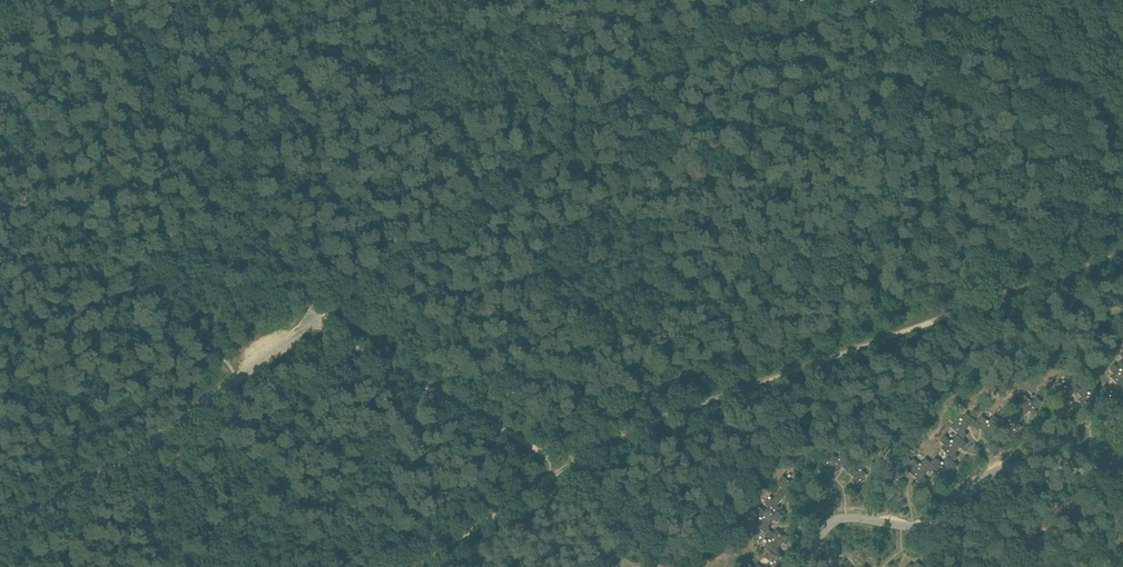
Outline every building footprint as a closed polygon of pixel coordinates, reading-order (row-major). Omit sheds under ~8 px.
[(1121,370),(1114,364),(1109,370),(1114,374),(1110,377),(1118,384),(1117,385),(1122,390),(1122,367),(1121,370)] [(1101,399),(1109,406),(1107,407),(1113,412),(1118,406),(1115,404),(1120,398),(1122,399),(1122,398),(1122,390),(1117,385),(1111,392),(1105,386),(1100,391),(1100,392),(1104,395),(1101,399)] [(1100,401),(1101,399),(1104,395),(1100,392),(1100,391),(1095,386),(1089,393),(1083,387),(1081,389),(1078,393),(1082,397),(1079,401),(1086,407),(1085,409),(1091,414),(1096,408),(1093,405),(1098,399),(1100,401)] [(973,426),(977,421),(967,413),(961,419),(955,414),(950,419),(954,423),(951,427),(958,434),(957,435),(963,440),(964,440),(968,434),(965,432),(970,426),(972,427),(973,426)] [(995,424),(999,428),(1001,429),(1003,428),(1009,432),(1006,436),(1012,441),(1017,435),(1015,434),(1022,426),(1018,423),(1022,419),(1016,414),(1011,420),(1004,414),(1000,419),(995,424)] [(982,415),(977,421),(973,426),(979,430),(980,429),(986,434),(984,437),(990,442),(994,436),(993,435),(999,428),(995,424),(1000,419),(994,415),(989,421),(982,415)] [(967,443),(964,440),(963,440),(957,435),(952,441),(945,435),(940,441),(945,445),(941,449),(949,455),(948,457),(954,462),(958,456),(956,454),(961,447),(963,449),(967,443)] [(836,464),(833,467),(838,471),(840,469),(842,466),(850,473),(855,468),(847,460),(852,455),(845,448),(837,456),(832,451),(827,457),(829,459),(836,464)] [(907,466),(909,465),(909,464),(912,460),(902,452),(897,458),(890,453),(885,458),(890,463),(887,467),(894,472),(892,475),(897,480),(903,473),(900,471),(906,465),(907,466)] [(817,468),(822,473),(827,468),(830,471),(833,467),(836,464),(829,459),(828,460),(823,455),(817,462),(820,465),(817,468)] [(958,465),(954,462),(948,457),(942,463),(936,457),(931,463),(935,467),(932,471),(939,477),(938,478),(944,483),(949,478),(946,475),(951,469),(953,471),(958,465)] [(931,473),(932,471),(935,467),(931,463),(926,458),(920,464),(914,459),(912,460),(909,464),(909,465),(913,468),(910,472),(917,479),(916,480),(922,485),(927,479),(924,477),(929,471),(931,473)] [(855,468),(850,473),(855,478),(852,481),(859,487),(864,480),(863,479),(868,474),(861,468),(858,471),(855,468)] [(781,500),(787,494),(789,492),(791,494),(793,496),(797,491),(796,489),(802,482),(796,477),(792,482),(784,476),(777,483),(782,487),(776,495),(776,496),(781,500)] [(775,514),(778,511),(781,508),(777,505),(781,500),(776,496),(773,499),(770,496),(764,503),(769,508),(775,514)] [(766,533),(769,529),(770,527),(769,526),(774,520),(777,523),(783,516),(778,511),(775,514),(769,508),(768,507),(765,511),(760,506),(755,512),(761,518),(755,524),(765,533),(766,533)] [(766,533),(765,533),(764,535),(770,540),(765,547),(770,552),(775,556),(778,551),(780,550),(778,548),(783,542),(786,545),(791,539),(785,534),(784,536),(776,529),(773,533),(769,529),(766,533)] [(770,552),(765,557),(772,562),(768,566),(783,566),(785,565),(788,566),(793,561),(787,556),(786,558),(778,551),(775,556),(770,552)]
